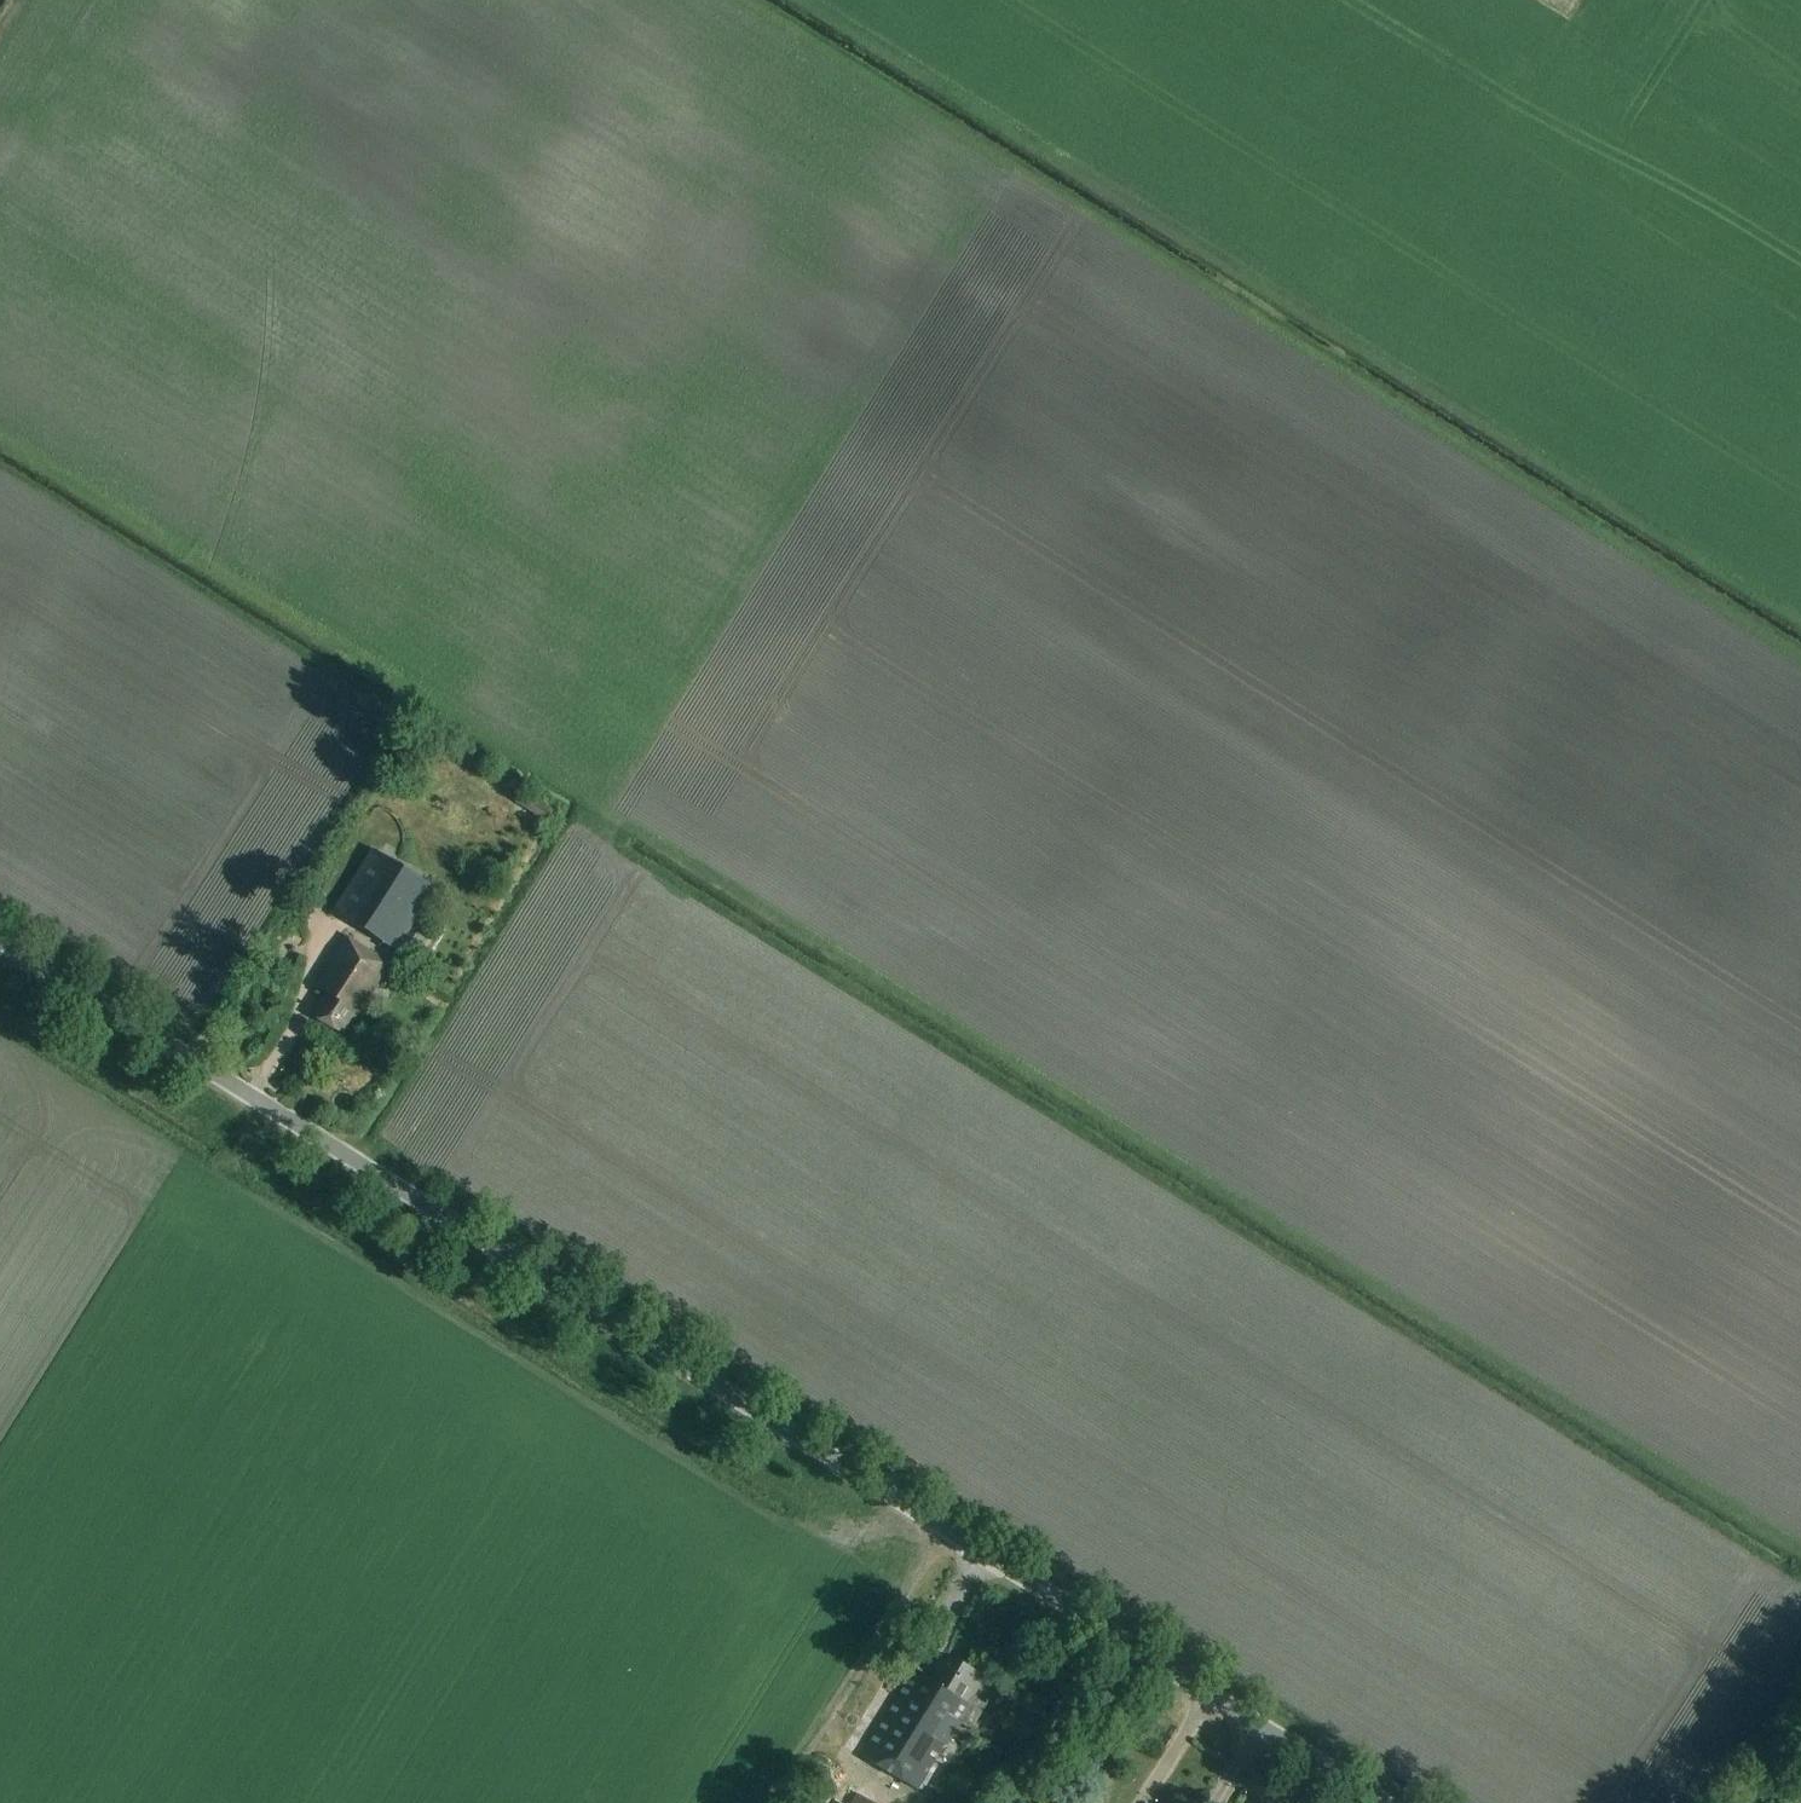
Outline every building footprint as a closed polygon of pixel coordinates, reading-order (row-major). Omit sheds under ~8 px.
[(397,951),(437,889),(374,849),(335,910),(397,951)] [(417,934),(410,945),(421,953),(429,941),(417,934)] [(346,1036),(391,965),(349,939),(318,986),(329,994),(315,1017),(346,1036)] [(918,1790),(985,1679),(948,1656),(931,1681),(916,1672),(864,1758),(918,1790)] [(858,1794),(853,1802),(873,1802),(858,1794)]
